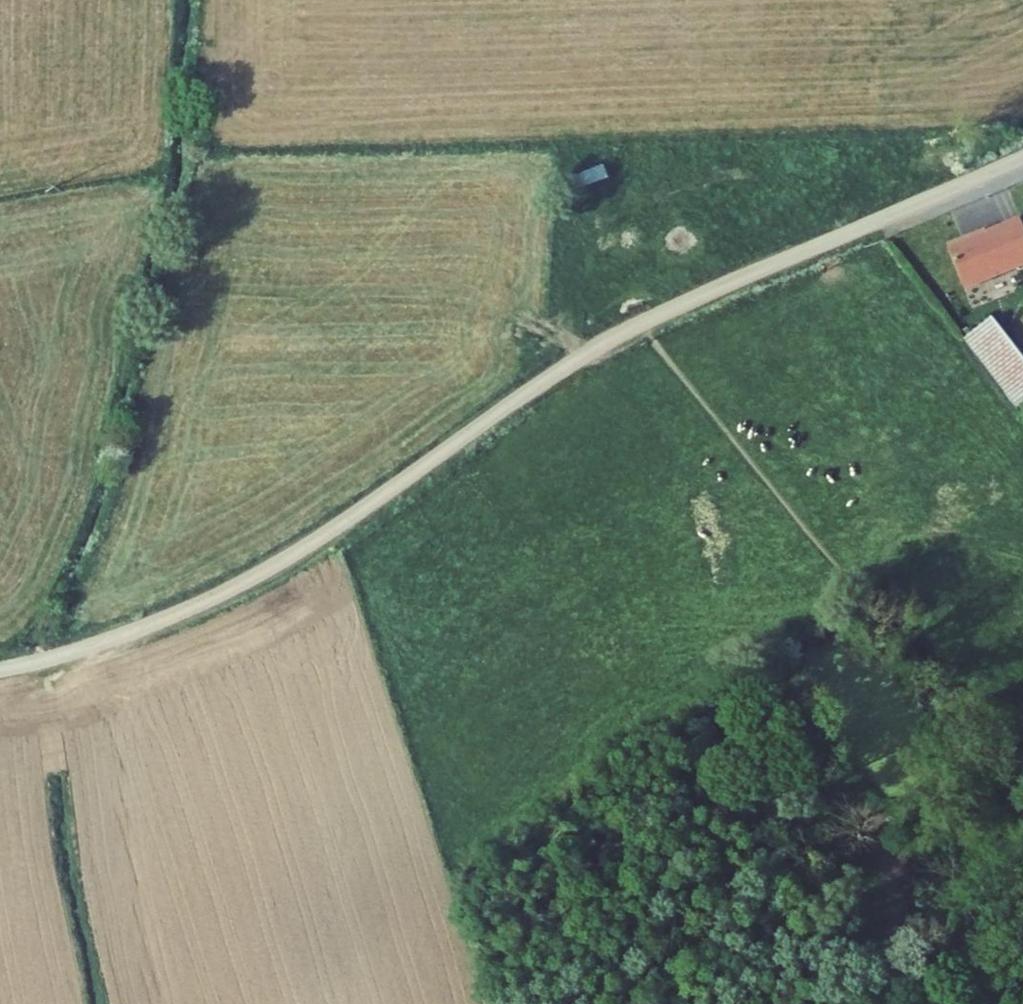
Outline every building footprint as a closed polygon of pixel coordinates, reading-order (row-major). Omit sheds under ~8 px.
[(1013,222),(975,239),(961,245),(960,244),(941,253),(960,294),(1022,264),(1022,245),(1013,222)] [(974,237),(960,244),(961,245),(975,239),(974,237)] [(1022,406),(1022,349),(997,315),(967,337),(1021,408),(1022,406)] [(888,417),(878,404),(868,415),(878,425),(888,417)]
